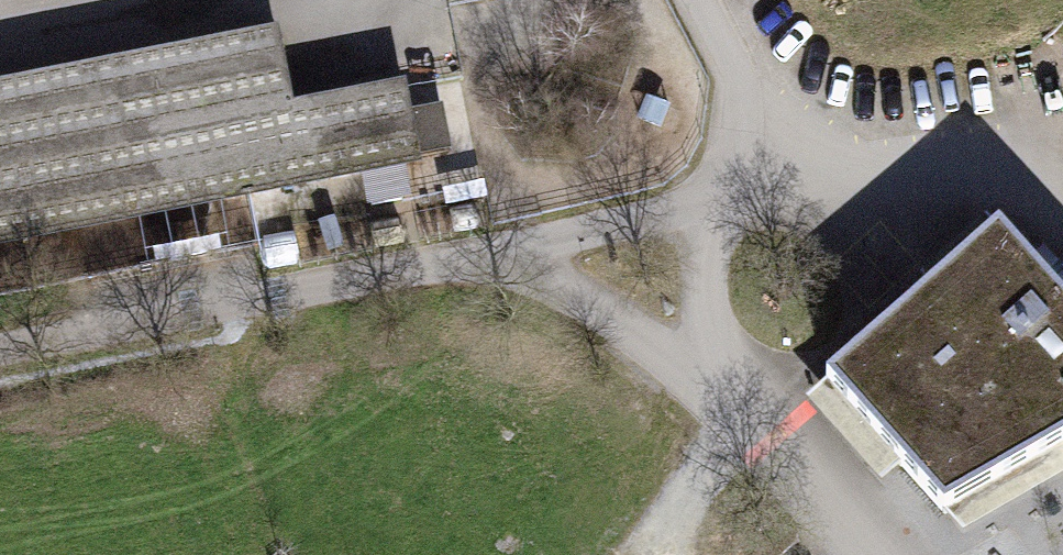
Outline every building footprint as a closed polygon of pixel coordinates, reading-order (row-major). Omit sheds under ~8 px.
[(0,123),(0,240),(418,159),(417,154),(447,148),(439,109),(409,115),(404,86),(289,109),(275,33),(216,44),(223,80),(0,123)] [(999,226),(827,379),(945,511),(1062,444),(1062,298),(999,226)]
